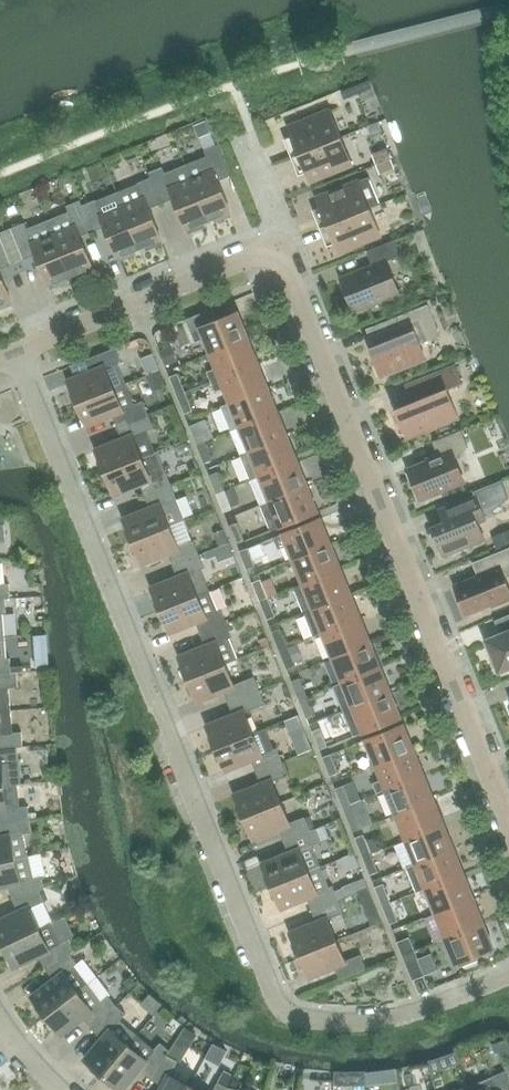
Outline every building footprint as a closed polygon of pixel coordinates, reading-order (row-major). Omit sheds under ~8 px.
[(287,144),(292,156),(341,137),(330,109),(289,126),(295,141),(287,144)] [(352,164),(341,137),(292,156),(297,169),(305,166),(311,181),(352,164)] [(231,211),(219,180),(231,176),(218,144),(205,150),(207,156),(186,164),(192,178),(208,220),(215,217),(216,221),(230,215),(229,211),(231,211)] [(208,220),(192,178),(186,164),(164,173),(162,167),(149,172),(151,177),(162,203),(174,198),(186,229),(188,228),(190,231),(204,226),(202,222),(208,220)] [(321,227),(370,208),(380,204),(369,176),(317,197),(323,212),(316,215),(321,227)] [(138,183),(117,192),(123,206),(140,247),(146,245),(147,249),(161,243),(160,239),(162,238),(150,208),(162,203),(151,177),(138,182),(138,183)] [(71,275),(77,273),(78,276),(92,271),(91,267),(93,266),(81,236),(93,231),(82,205),(80,200),(67,205),(69,211),(48,219),(71,275)] [(95,200),(82,205),(93,231),(105,226),(117,256),(119,256),(121,259),(135,254),(133,250),(140,247),(123,206),(101,215),(95,200)] [(381,235),(370,208),(321,227),(326,240),(333,237),(339,252),(381,235)] [(64,278),(71,275),(48,219),(26,229),(24,222),(11,227),(24,259),(36,254),(48,284),(50,283),(52,287),(66,281),(64,278)] [(12,264),(0,235),(0,268),(12,264)] [(400,294),(387,260),(399,255),(393,240),(367,250),(373,264),(341,277),(343,282),(342,285),(344,292),(348,294),(355,312),(400,294)] [(11,303),(10,300),(11,299),(0,270),(0,308),(11,303)] [(370,348),(381,376),(426,357),(421,343),(441,335),(428,303),(367,328),(374,346),(370,348)] [(213,308),(186,319),(196,341),(205,338),(211,352),(248,338),(237,312),(218,320),(213,308)] [(257,362),(248,338),(211,352),(217,367),(207,371),(211,381),(257,362)] [(69,380),(78,402),(114,388),(106,367),(122,360),(116,347),(90,358),(95,370),(69,380)] [(225,387),(231,402),(267,387),(257,362),(211,381),(215,391),(225,387)] [(450,422),(449,418),(458,414),(448,389),(463,382),(456,365),(406,385),(412,401),(394,409),(405,436),(432,425),(434,428),(450,422)] [(177,395),(186,391),(178,373),(170,376),(177,395)] [(112,414),(117,427),(149,414),(143,400),(135,404),(127,383),(114,388),(78,402),(87,425),(112,414)] [(231,430),(241,426),(277,412),(267,387),(231,402),(221,405),(231,430)] [(193,410),(186,391),(177,395),(185,413),(193,410)] [(287,436),(277,412),(241,426),(251,451),(287,436)] [(106,471),(142,457),(156,451),(147,430),(154,427),(149,414),(117,427),(122,439),(97,449),(106,471)] [(205,440),(198,422),(189,425),(197,444),(205,440)] [(409,468),(421,499),(465,482),(456,459),(468,445),(462,429),(433,441),(439,456),(409,468)] [(251,479),(261,475),(297,461),(287,436),(251,451),(241,455),(251,479)] [(213,459),(205,440),(197,444),(204,462),(213,459)] [(158,450),(156,451),(142,457),(106,471),(115,494),(140,483),(145,495),(172,485),(166,471),(158,450)] [(297,461),(261,475),(251,479),(261,504),(307,486),(297,461)] [(209,475),(217,493),(225,490),(218,471),(209,475)] [(432,527),(444,555),(485,539),(478,522),(486,519),(482,508),(508,497),(502,480),(475,490),(476,494),(439,509),(445,522),(432,527)] [(172,485),(145,495),(150,508),(124,518),(133,540),(170,526),(185,519),(177,498),(172,485)] [(271,529),(282,525),(317,511),(307,486),(261,504),(271,529)] [(224,512),(233,508),(225,490),(217,493),(224,512)] [(320,518),(284,533),(275,537),(279,548),(288,544),(294,558),(330,544),(320,518)] [(237,543),(245,540),(238,521),(229,525),(237,543)] [(178,546),(170,526),(133,540),(142,562),(168,552),(173,564),(199,554),(194,540),(178,546)] [(294,558),(304,583),(340,568),(330,544),(294,558)] [(247,569),(256,566),(248,547),(240,551),(247,569)] [(505,578),(508,576),(508,547),(483,558),(488,571),(455,585),(467,614),(491,604),(492,606),(508,600),(508,597),(508,587),(505,578)] [(161,609),(210,590),(201,569),(205,567),(199,554),(173,564),(178,577),(152,587),(161,609)] [(340,568),(304,583),(294,587),(304,612),(314,608),(350,593),(340,568)] [(253,582),(260,601),(268,597),(261,579),(253,582)] [(9,583),(0,584),(0,580),(0,599),(5,598),(11,598),(9,583)] [(218,610),(210,590),(161,609),(170,631),(196,621),(201,634),(227,623),(222,609),(218,610)] [(350,593),(314,608),(304,612),(314,636),(324,632),(360,618),(350,593)] [(268,597),(260,601),(267,619),(276,616),(268,597)] [(324,632),(334,657),(370,642),(360,618),(324,632)] [(201,634),(206,646),(180,656),(189,678),(225,664),(238,659),(229,638),(233,636),(227,623),(201,634)] [(288,647),(281,628),(272,631),(280,650),(288,647)] [(487,640),(493,654),(491,658),(494,667),(498,667),(500,671),(508,667),(508,631),(487,640)] [(12,672),(10,658),(7,658),(5,635),(0,636),(0,673),(12,672)] [(370,642),(334,657),(344,681),(380,667),(370,642)] [(296,665),(288,647),(280,650),(287,668),(296,665)] [(234,684),(225,664),(189,678),(198,700),(223,690),(228,702),(260,690),(254,676),(234,684)] [(334,685),(344,710),(390,691),(380,667),(344,681),(334,685)] [(11,710),(9,687),(18,686),(17,672),(12,672),(0,673),(0,710),(11,710)] [(308,696),(301,677),(292,681),(300,699),(308,696)] [(208,725),(217,747),(253,733),(245,712),(265,703),(260,690),(228,702),(233,715),(208,725)] [(400,717),(390,691),(344,710),(354,735),(400,717)] [(315,714),(308,696),(300,699),(307,718),(315,714)] [(0,710),(0,748),(18,746),(23,746),(22,731),(13,732),(11,710),(0,710)] [(348,737),(341,713),(323,718),(330,742),(348,737)] [(367,739),(377,764),(413,750),(403,724),(367,739)] [(312,730),(320,749),(328,746),(321,727),(312,730)] [(253,733),(217,747),(226,769),(251,759),(256,771),(283,761),(277,747),(274,748),(266,728),(253,733)] [(4,785),(18,784),(21,783),(19,761),(18,746),(0,748),(0,785),(4,785)] [(383,778),(373,782),(377,793),(387,789),(423,774),(413,750),(377,764),(383,778)] [(330,775),(339,772),(331,753),(323,757),(330,775)] [(288,774),(283,761),(256,771),(261,784),(235,794),(244,816),(281,802),(272,781),(288,774)] [(433,799),(423,774),(387,789),(397,813),(433,799)] [(0,785),(0,823),(29,818),(28,805),(19,806),(18,784),(4,785),(0,785)] [(351,803),(344,785),(335,788),(343,807),(351,803)] [(397,813),(407,838),(443,824),(433,799),(397,813)] [(279,828),(284,840),(310,830),(305,816),(289,822),(281,802),(244,816),(253,838),(279,828)] [(359,822),(351,803),(343,807),(350,825),(359,822)] [(29,818),(0,823),(0,861),(15,858),(28,855),(23,833),(32,831),(29,818)] [(407,838),(417,863),(453,848),(443,824),(407,838)] [(263,863),(272,885),(308,871),(300,850),(324,840),(318,827),(310,830),(284,840),(289,853),(263,863)] [(371,852),(379,849),(375,837),(366,840),(364,834),(355,837),(363,856),(371,852)] [(417,891),(426,887),(463,873),(453,848),(417,863),(407,867),(417,891)] [(378,871),(371,852),(363,856),(370,874),(378,871)] [(355,853),(341,858),(347,871),(360,866),(355,853)] [(15,858),(0,861),(0,886),(10,884),(13,898),(40,889),(45,887),(42,875),(33,877),(28,855),(15,858)] [(307,897),(312,910),(338,899),(333,885),(329,886),(321,866),(308,871),(272,885),(281,907),(307,897)] [(473,897),(463,873),(426,887),(436,912),(473,897)] [(375,887),(383,905),(391,902),(383,883),(375,887)] [(40,889),(13,898),(19,911),(0,920),(0,936),(2,941),(2,942),(3,945),(39,928),(30,908),(45,900),(40,889)] [(343,897),(338,899),(312,910),(316,921),(291,932),(300,954),(336,940),(328,919),(348,911),(343,897)] [(436,912),(446,937),(483,922),(473,897),(436,912)] [(391,902),(383,905),(390,924),(398,920),(391,902)] [(5,948),(14,966),(39,954),(45,967),(70,953),(74,950),(69,939),(61,943),(51,922),(39,928),(3,945),(5,948)] [(493,947),(483,922),(446,937),(459,967),(478,960),(476,954),(493,947)] [(397,941),(402,953),(415,948),(409,937),(397,941)] [(345,960),(336,940),(300,954),(309,976),(334,966),(339,978),(366,968),(361,954),(345,960)] [(425,975),(415,948),(402,953),(413,980),(425,975)] [(46,1015),(78,991),(88,983),(74,965),(77,963),(70,953),(45,967),(54,979),(32,996),(45,1012),(44,1013),(46,1015)] [(88,983),(78,991),(46,1015),(48,1018),(49,1018),(61,1034),(83,1017),(92,1028),(117,1005),(109,995),(102,1001),(88,983)] [(103,1075),(129,1045),(137,1034),(120,1020),(126,1013),(117,1005),(92,1028),(103,1038),(85,1059),(101,1072),(101,1073),(103,1075)] [(151,1078),(167,1054),(170,1050),(160,1042),(154,1049),(137,1034),(129,1045),(103,1075),(106,1077),(122,1089),(140,1069),(151,1078)] [(190,1086),(198,1071),(167,1054),(151,1078),(164,1085),(161,1089),(188,1089),(190,1086)] [(505,1071),(470,1084),(473,1089),(508,1089),(508,1081),(505,1071)] [(229,1087),(218,1081),(213,1089),(228,1089),(229,1087)]
